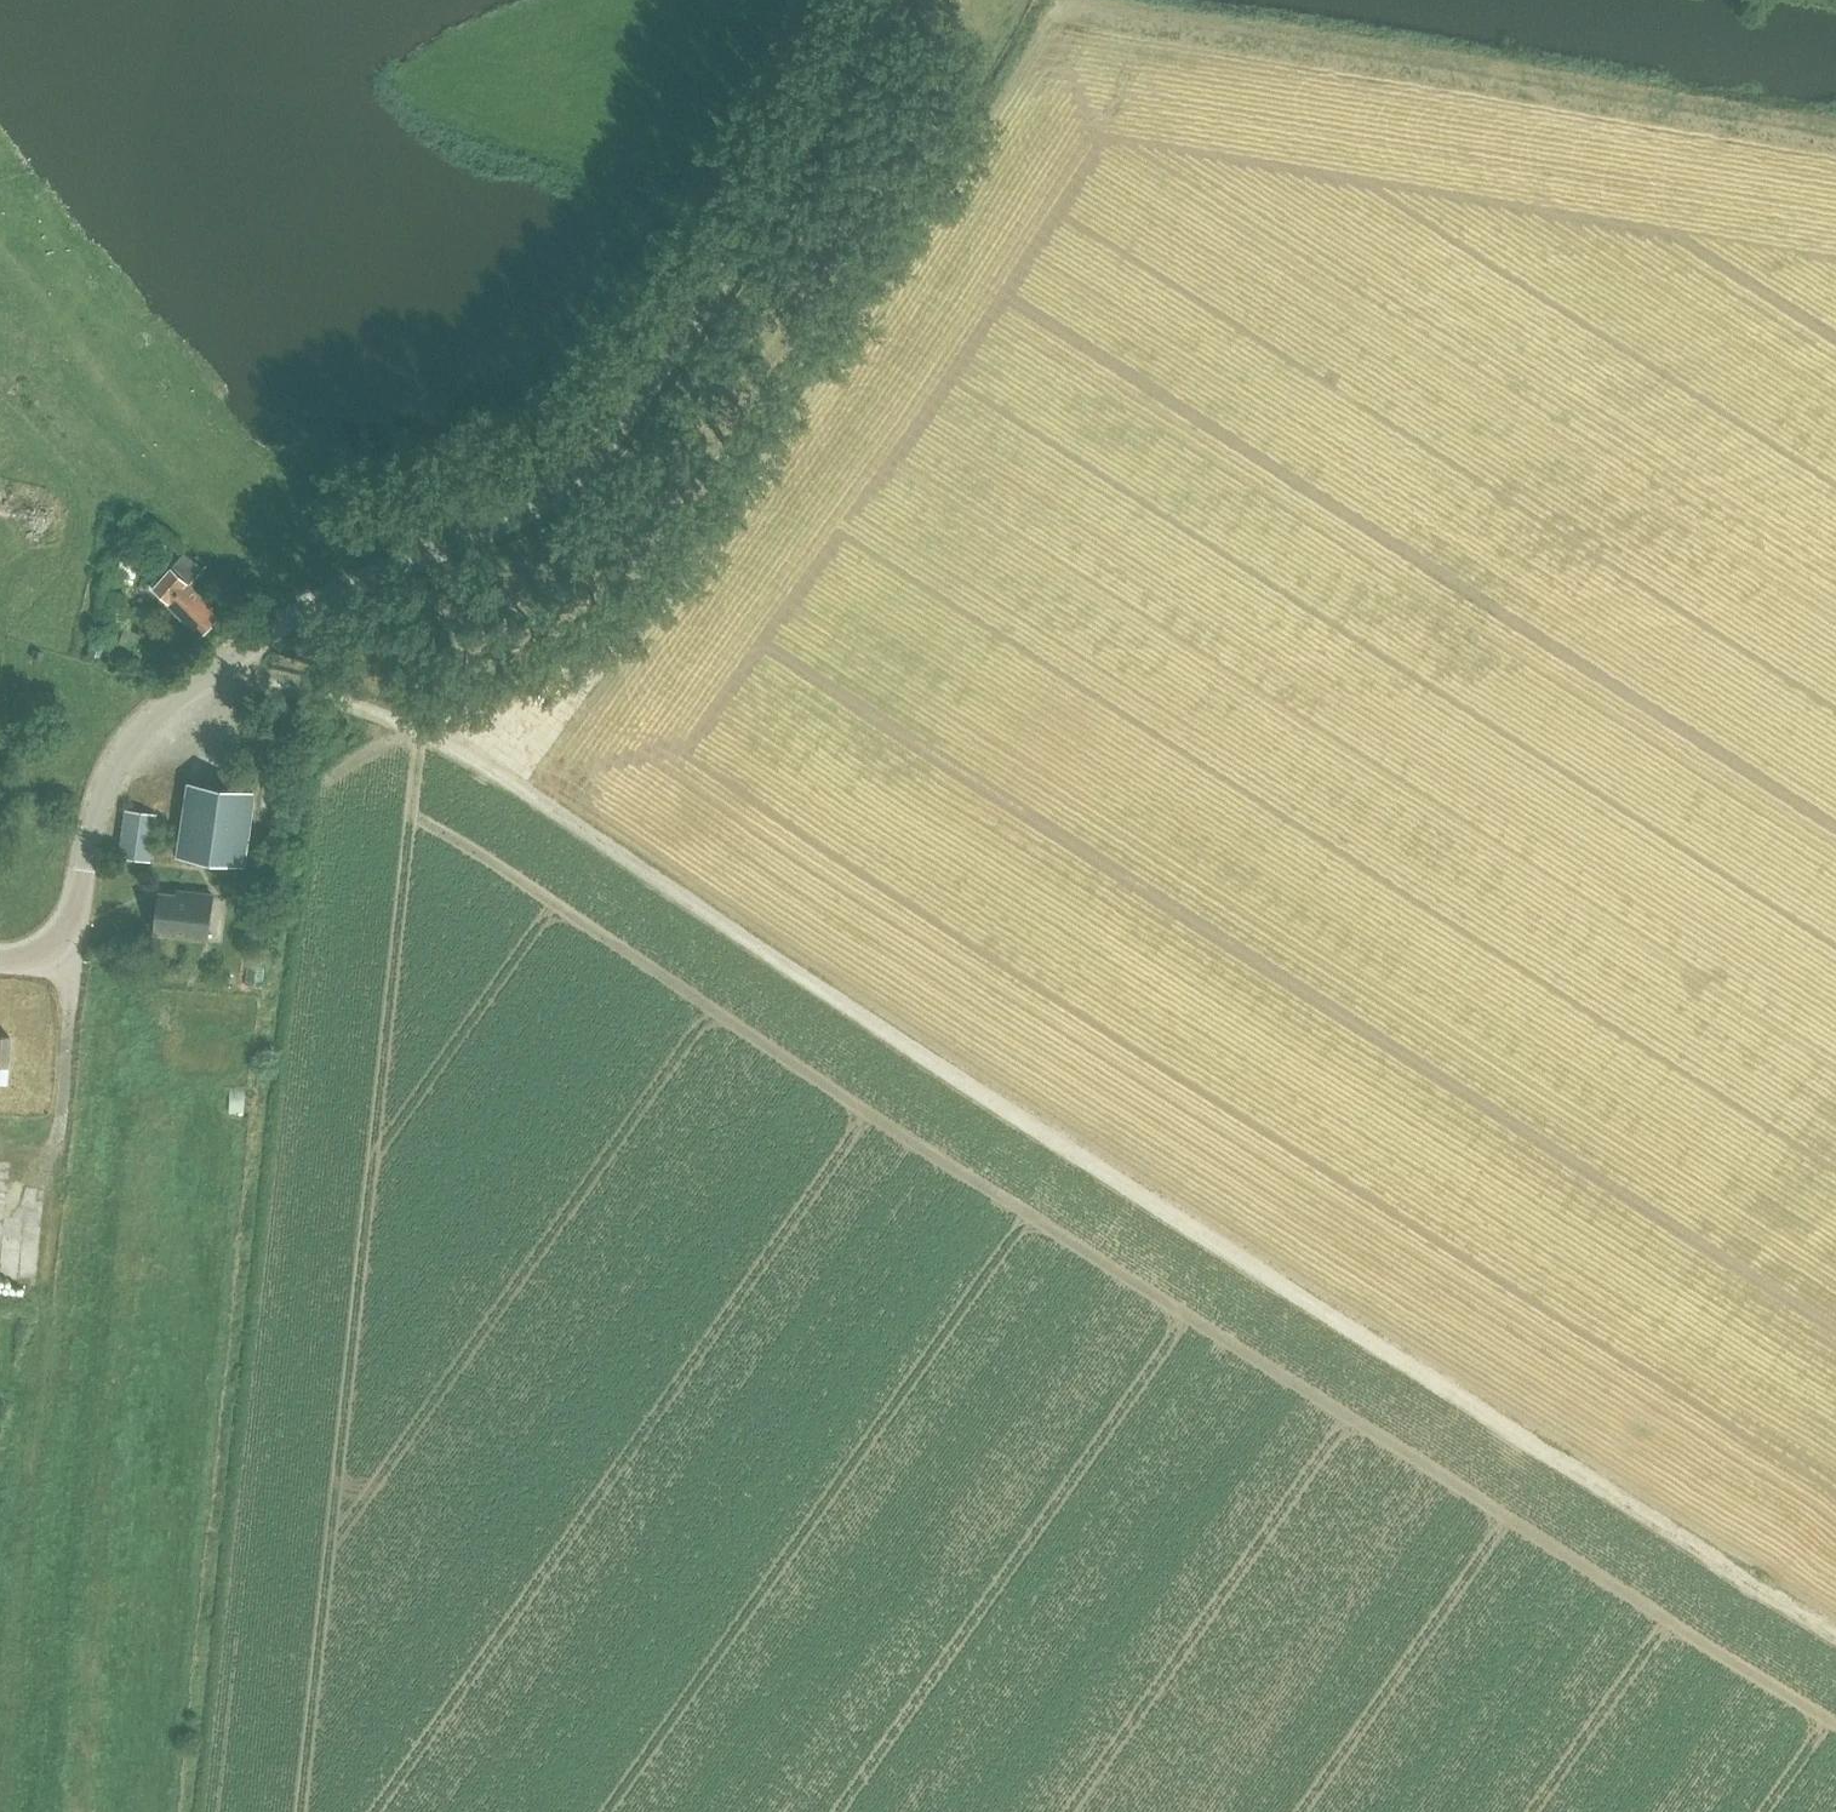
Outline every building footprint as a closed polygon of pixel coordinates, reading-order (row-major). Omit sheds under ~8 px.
[(203,633),(222,613),(193,585),(208,569),(187,551),(174,565),(155,585),(169,599),(168,600),(203,633)] [(115,576),(114,583),(134,588),(136,580),(115,576)] [(245,863),(255,791),(189,782),(185,813),(180,854),(245,863)] [(128,809),(121,853),(151,857),(158,813),(128,809)] [(153,914),(152,924),(156,927),(156,930),(209,937),(214,893),(190,890),(190,895),(161,891),(158,912),(153,914)] [(9,1084),(10,1066),(11,1036),(0,1035),(0,1083),(9,1084)]
